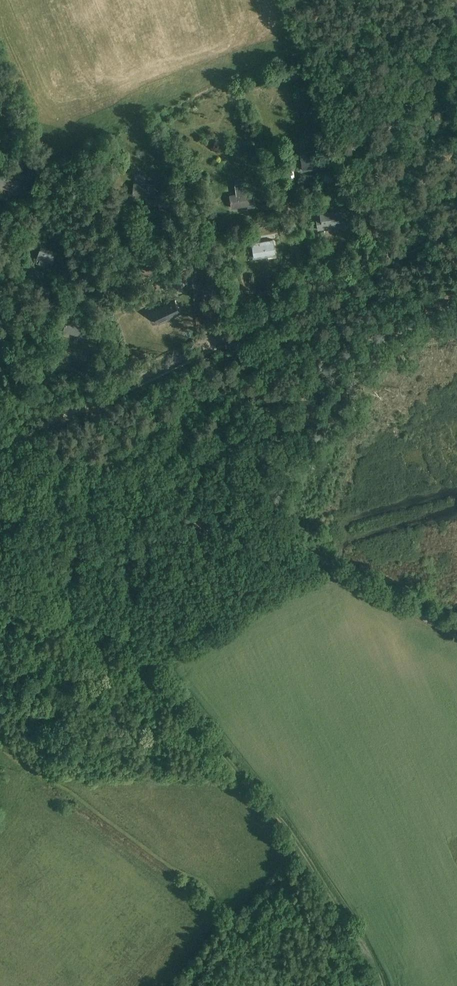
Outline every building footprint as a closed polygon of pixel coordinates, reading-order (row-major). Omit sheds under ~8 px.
[(0,123),(12,115),(3,99),(0,101),(0,123)] [(303,170),(321,167),(319,152),(311,153),(312,158),(301,160),(303,170)] [(154,198),(155,185),(149,184),(146,184),(134,182),(133,196),(154,198)] [(255,206),(254,197),(248,198),(246,188),(239,189),(240,194),(231,195),(232,207),(248,205),(248,207),(255,206)] [(324,227),(344,224),(342,211),(321,215),(321,220),(317,221),(318,230),(324,229),(324,227)] [(284,214),(279,217),(285,232),(291,230),(284,214)] [(275,254),(273,242),(274,242),(274,239),(259,241),(258,236),(251,237),(255,257),(275,254)] [(52,264),(56,253),(41,247),(37,258),(52,264)] [(180,273),(174,276),(179,287),(185,285),(180,273)] [(175,299),(152,310),(153,311),(154,311),(159,322),(158,323),(159,324),(182,312),(181,312),(180,312),(174,300),(175,300),(175,299)] [(87,337),(90,325),(67,318),(64,331),(87,337)]
